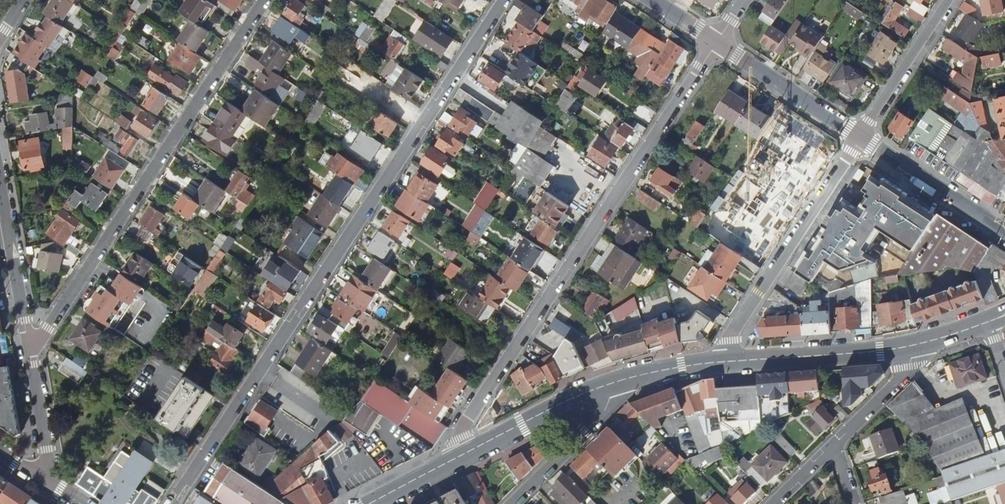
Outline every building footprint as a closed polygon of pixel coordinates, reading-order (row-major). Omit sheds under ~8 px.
[(45,13),(49,16),(61,24),(74,3),(69,0),(54,0),(45,13)] [(182,13),(192,19),(202,26),(207,18),(216,5),(208,0),(190,0),(182,13)] [(221,0),(237,10),(244,0),(221,0)] [(285,15),(294,21),(293,23),(310,34),(313,29),(303,22),(306,19),(301,16),(307,6),(297,0),(296,0),(292,6),(289,4),(287,7),(289,9),(285,15)] [(457,10),(464,0),(442,0),(457,10)] [(457,10),(460,12),(468,0),(464,0),(457,10)] [(519,22),(534,31),(544,16),(519,0),(509,15),(519,22)] [(561,3),(565,5),(566,4),(581,14),(590,0),(563,0),(561,3)] [(579,16),(588,22),(593,16),(607,26),(618,9),(605,0),(590,0),(581,14),(579,16)] [(713,9),(719,0),(698,0),(713,9)] [(760,17),(772,25),(788,0),(771,0),(760,17)] [(984,15),(1002,12),(1000,0),(980,0),(984,15)] [(960,9),(968,14),(973,17),(978,10),(965,1),(960,9)] [(842,9),(863,23),(867,16),(847,2),(842,9)] [(882,23),(904,38),(908,31),(894,21),(903,7),(895,3),(890,11),(887,10),(883,16),(886,17),(882,23)] [(910,8),(906,14),(922,24),(926,18),(910,8)] [(129,9),(122,20),(129,25),(137,13),(129,9)] [(604,33),(628,49),(631,45),(636,37),(641,30),(616,14),(604,33)] [(968,14),(955,33),(968,42),(964,48),(979,58),(983,51),(972,44),(985,25),(973,17),(968,14)] [(61,24),(49,16),(35,38),(37,39),(49,47),(51,48),(57,52),(71,31),(65,27),(61,24)] [(273,32),(292,43),(297,36),(307,42),(312,35),(310,34),(293,23),(283,17),(273,32)] [(192,19),(178,41),(182,43),(196,53),(210,31),(202,26),(192,19)] [(796,20),(786,36),(780,32),(775,29),(771,26),(760,42),(776,52),(781,55),(790,41),(801,25),(802,24),(796,20)] [(370,22),(360,37),(368,42),(378,27),(370,22)] [(519,22),(506,42),(514,47),(513,48),(518,52),(520,53),(530,38),(533,39),(536,33),(534,31),(519,22)] [(801,25),(790,41),(803,50),(801,53),(809,58),(818,44),(822,38),(801,25)] [(453,40),(434,28),(424,44),(443,56),(453,40)] [(373,45),(387,55),(389,53),(395,58),(408,38),(395,29),(385,45),(376,40),(373,45)] [(639,57),(635,63),(641,67),(636,75),(643,80),(646,76),(661,54),(659,53),(664,44),(665,42),(659,38),(658,40),(643,30),(638,38),(636,37),(631,45),(628,49),(639,57)] [(118,32),(112,42),(116,45),(122,35),(118,32)] [(881,32),(868,53),(884,63),(897,43),(881,32)] [(530,38),(520,53),(524,56),(530,46),(534,48),(542,37),(536,33),(533,39),(530,38)] [(36,40),(28,34),(15,53),(23,58),(22,60),(36,69),(41,61),(39,59),(49,47),(37,39),(36,40)] [(355,50),(350,58),(366,68),(371,60),(365,56),(373,45),(368,42),(360,37),(352,48),(355,50)] [(959,58),(966,62),(960,85),(972,93),(979,58),(964,48),(949,38),(943,47),(950,52),(959,58)] [(661,54),(646,76),(660,84),(660,83),(665,77),(666,78),(676,63),(680,65),(683,61),(679,58),(685,50),(670,40),(661,54)] [(275,41),(261,62),(263,63),(268,67),(279,74),(293,53),(275,41)] [(182,43),(170,60),(191,74),(202,57),(196,53),(182,43)] [(809,58),(803,68),(824,81),(834,66),(827,61),(829,58),(822,53),(825,49),(818,44),(809,58)] [(115,47),(109,56),(116,61),(121,52),(115,47)] [(520,53),(518,52),(513,60),(510,65),(512,67),(507,75),(519,83),(521,84),(526,87),(533,92),(547,70),(539,65),(531,60),(524,56),(520,53)] [(949,54),(958,61),(959,58),(950,52),(949,54)] [(982,57),(984,67),(1001,63),(999,54),(982,57)] [(252,56),(247,64),(257,71),(263,63),(261,62),(252,56)] [(341,56),(333,67),(338,70),(345,59),(341,56)] [(433,63),(446,71),(449,65),(437,57),(433,63)] [(865,75),(843,61),(831,80),(839,85),(837,88),(852,98),(860,88),(858,86),(865,75)] [(491,65),(482,79),(497,90),(504,79),(514,86),(514,84),(519,88),(521,84),(519,83),(507,75),(507,74),(506,75),(491,65)] [(257,85),(275,96),(286,79),(279,74),(268,67),(257,85)] [(408,69),(394,90),(410,101),(424,79),(408,69)] [(606,81),(588,69),(585,73),(586,74),(583,77),(586,79),(581,86),(596,96),(606,81)] [(8,71),(13,103),(30,101),(26,75),(19,70),(8,71)] [(932,77),(945,86),(956,93),(959,87),(936,71),(932,77)] [(90,74),(84,84),(88,87),(95,77),(90,74)] [(157,81),(168,88),(165,93),(170,97),(176,101),(188,83),(177,75),(173,81),(162,74),(157,81)] [(575,76),(569,85),(574,88),(580,79),(575,76)] [(665,77),(660,83),(667,87),(671,81),(666,78),(665,77)] [(928,81),(939,88),(940,86),(943,88),(945,86),(932,77),(931,77),(928,81)] [(149,96),(154,85),(146,81),(141,93),(149,96)] [(289,91),(310,105),(313,108),(318,100),(294,84),(289,91)] [(569,85),(566,91),(570,94),(574,89),(574,88),(569,85)] [(998,196),(998,195),(1002,190),(1004,191),(1004,168),(988,142),(981,127),(980,123),(970,103),(956,93),(945,86),(943,88),(939,95),(963,112),(954,124),(943,117),(923,147),(998,196)] [(156,87),(145,104),(159,114),(170,97),(165,93),(156,87)] [(462,89),(454,100),(467,108),(474,98),(462,89)] [(259,91),(245,112),(248,114),(267,127),(281,105),(259,91)] [(550,105),(531,93),(527,100),(546,112),(550,105)] [(727,93),(715,111),(737,125),(750,105),(741,99),(740,101),(727,93)] [(970,103),(981,101),(991,99),(989,93),(972,97),(970,103)] [(57,114),(57,124),(61,124),(60,129),(66,128),(74,127),(74,125),(74,94),(59,97),(59,110),(62,110),(61,114),(57,114)] [(562,95),(555,106),(559,109),(566,98),(562,95)] [(1003,127),(1004,138),(1004,96),(997,97),(1003,127)] [(467,108),(528,148),(541,127),(544,122),(513,101),(503,117),(474,98),(467,108)] [(566,98),(559,109),(564,112),(572,101),(566,98)] [(313,108),(305,121),(313,127),(327,106),(318,100),(313,108)] [(970,103),(980,123),(986,122),(981,101),(970,103)] [(230,102),(216,123),(234,135),(248,114),(245,112),(230,102)] [(305,107),(298,117),(305,121),(313,108),(310,105),(307,109),(305,107)] [(737,125),(758,139),(770,121),(758,113),(760,112),(750,105),(737,125)] [(137,124),(142,128),(140,131),(149,137),(160,122),(138,108),(134,114),(140,119),(137,124)] [(930,108),(910,139),(923,147),(943,117),(930,108)] [(471,115),(462,109),(451,127),(459,132),(461,130),(470,136),(478,123),(469,118),(471,115)] [(380,110),(370,126),(389,138),(399,123),(380,110)] [(900,112),(890,128),(904,137),(914,122),(900,112)] [(47,113),(32,115),(35,132),(50,129),(47,113)] [(122,116),(118,123),(127,130),(132,122),(122,116)] [(341,122),(360,135),(363,130),(344,117),(341,122)] [(605,139),(621,150),(635,129),(633,127),(622,120),(617,126),(614,124),(605,139)] [(635,129),(644,135),(648,129),(636,121),(633,127),(635,129)] [(684,138),(681,144),(690,150),(694,145),(706,126),(698,121),(686,140),(684,138)] [(980,123),(981,127),(990,132),(986,122),(980,123)] [(205,140),(229,155),(239,138),(234,135),(216,123),(205,140)] [(541,127),(528,148),(542,158),(556,137),(541,127)] [(981,127),(988,142),(993,141),(990,132),(981,127)] [(993,141),(1004,138),(1003,127),(990,132),(993,141)] [(141,142),(123,130),(119,136),(120,137),(118,140),(122,143),(124,140),(126,142),(123,146),(128,149),(125,153),(130,157),(141,142)] [(458,137),(448,130),(437,148),(446,154),(448,152),(456,157),(464,145),(456,140),(458,137)] [(365,131),(354,148),(372,159),(383,143),(365,131)] [(796,173),(803,176),(807,169),(811,171),(829,138),(818,133),(796,173)] [(1004,168),(1004,138),(993,141),(988,142),(1004,168)] [(617,150),(601,139),(590,156),(606,167),(617,150)] [(40,140),(21,142),(26,169),(33,168),(34,171),(41,170),(41,167),(44,166),(40,140)] [(448,158),(433,149),(423,165),(434,172),(432,174),(439,178),(443,174),(451,180),(454,179),(458,175),(457,171),(445,163),(448,158)] [(330,154),(323,164),(327,166),(333,156),(330,154)] [(327,166),(354,185),(364,170),(339,154),(336,159),(333,156),(327,166)] [(706,161),(711,164),(716,158),(711,155),(706,161)] [(700,157),(689,173),(705,184),(716,167),(711,164),(706,161),(700,157)] [(107,158),(95,177),(113,189),(125,170),(107,158)] [(82,162),(79,167),(88,172),(91,167),(82,162)] [(340,193),(346,196),(346,195),(348,196),(349,195),(350,196),(354,190),(353,190),(354,188),(353,187),(354,185),(327,166),(321,175),(322,176),(320,178),(334,188),(336,185),(343,189),(340,193)] [(239,168),(226,189),(228,190),(237,196),(242,200),(244,201),(250,205),(255,197),(245,189),(249,184),(246,182),(250,176),(239,168)] [(673,198),(682,182),(660,168),(652,181),(654,182),(653,185),(673,198)] [(866,174),(861,171),(855,179),(860,183),(866,174)] [(420,174),(409,191),(428,203),(439,186),(420,174)] [(775,206),(791,214),(805,184),(788,177),(775,206)] [(208,178),(194,199),(200,203),(214,212),(228,190),(226,189),(208,178)] [(732,178),(724,190),(728,193),(736,181),(732,178)] [(879,185),(873,181),(866,191),(870,194),(867,198),(870,199),(866,206),(863,205),(859,211),(846,202),(835,218),(831,215),(824,226),(826,227),(818,239),(820,241),(811,253),(807,251),(794,270),(796,271),(811,282),(826,259),(847,273),(852,271),(856,285),(874,279),(880,278),(878,262),(860,251),(878,224),(917,250),(938,219),(924,210),(924,211),(908,200),(909,197),(884,179),(879,185)] [(109,194),(93,184),(86,196),(79,192),(72,202),(79,207),(83,200),(99,210),(109,194)] [(324,194),(342,207),(346,200),(328,188),(324,194)] [(638,197),(651,206),(656,199),(643,190),(638,197)] [(409,191),(398,206),(420,221),(421,218),(430,205),(428,203),(409,191)] [(177,208),(191,217),(200,203),(194,199),(186,193),(177,208)] [(496,196),(503,201),(501,205),(506,209),(512,199),(507,196),(506,198),(498,193),(496,196)] [(548,193),(534,214),(556,228),(570,207),(548,193)] [(342,207),(324,194),(323,194),(309,215),(328,228),(342,207)] [(242,204),(230,222),(236,226),(250,205),(244,201),(242,204)] [(770,204),(757,223),(775,236),(788,217),(770,204)] [(165,214),(152,205),(141,222),(154,231),(165,214)] [(430,205),(421,218),(427,222),(436,209),(430,205)] [(475,211),(471,218),(478,223),(486,212),(476,206),(473,210),(475,211)] [(64,210),(49,233),(65,244),(81,221),(75,217),(76,214),(70,210),(66,209),(65,211),(64,210)] [(700,210),(691,222),(699,227),(707,215),(700,210)] [(394,211),(384,227),(400,237),(410,221),(394,211)] [(486,212),(478,223),(473,231),(479,235),(492,216),(486,212)] [(526,230),(549,246),(559,230),(556,228),(534,214),(530,219),(532,220),(526,230)] [(917,250),(900,276),(906,275),(946,271),(970,234),(952,222),(941,215),(938,219),(924,239),(917,250)] [(323,233),(300,217),(294,226),(296,227),(288,241),(308,255),(323,233)] [(471,218),(464,227),(472,233),(473,231),(478,223),(471,218)] [(632,219),(622,235),(620,233),(614,243),(632,254),(648,230),(632,219)] [(146,238),(151,230),(143,226),(139,234),(146,238)] [(517,242),(508,256),(511,258),(529,270),(530,271),(544,250),(517,232),(512,239),(517,242)] [(381,233),(370,250),(385,259),(396,243),(381,233)] [(478,237),(472,233),(468,239),(474,243),(478,237)] [(970,234),(946,271),(949,269),(950,266),(975,274),(978,270),(992,249),(970,234)] [(229,237),(222,247),(227,250),(233,240),(229,237)] [(725,245),(735,252),(738,248),(727,241),(725,245)] [(45,243),(42,259),(43,259),(41,269),(60,273),(64,255),(55,253),(57,242),(45,243)] [(73,242),(68,249),(78,256),(83,249),(73,242)] [(614,243),(596,270),(626,290),(644,262),(632,254),(614,243)] [(704,267),(707,269),(726,282),(743,257),(735,252),(725,245),(723,244),(717,254),(711,250),(701,265),(704,267)] [(978,270),(990,277),(994,271),(1004,271),(1004,252),(995,245),(992,249),(978,270)] [(445,253),(455,259),(458,253),(449,247),(445,253)] [(137,251),(123,273),(140,284),(154,263),(137,251)] [(216,256),(208,268),(213,272),(221,259),(220,258),(216,256)] [(175,274),(191,284),(196,278),(198,279),(193,286),(195,288),(199,283),(207,270),(187,257),(175,274)] [(511,258),(497,279),(512,288),(516,291),(529,270),(511,258)] [(362,280),(379,291),(392,270),(376,259),(362,280)] [(301,272),(288,263),(277,279),(290,287),(301,272)] [(704,267),(691,286),(709,299),(714,293),(719,296),(728,283),(726,282),(707,269),(704,267)] [(977,281),(984,300),(987,307),(1000,302),(990,277),(978,270),(975,274),(977,281)] [(796,271),(786,287),(801,297),(811,282),(798,273),(796,271)] [(109,276),(86,309),(116,329),(143,287),(140,284),(123,273),(117,281),(109,276)] [(210,273),(207,278),(213,282),(217,277),(210,273)] [(341,297),(360,309),(365,313),(379,291),(362,280),(355,275),(341,297)] [(494,276),(479,298),(489,304),(498,310),(512,288),(497,279),(494,276)] [(874,327),(874,311),(874,279),(856,285),(829,294),(831,331),(841,332),(841,329),(859,328),(858,329),(874,329),(874,327)] [(175,281),(166,296),(168,297),(178,282),(175,281)] [(268,283),(261,294),(263,295),(260,299),(271,306),(276,298),(283,302),(289,292),(277,284),(273,281),(270,285),(268,283)] [(954,292),(960,308),(984,300),(977,281),(958,288),(958,290),(954,292)] [(178,282),(168,297),(167,299),(180,307),(191,289),(184,285),(184,287),(178,282)] [(195,288),(194,289),(201,294),(206,287),(199,283),(195,288)] [(153,293),(162,299),(166,293),(159,289),(158,290),(155,288),(153,293)] [(291,289),(289,292),(297,297),(300,292),(294,288),(291,289)] [(431,295),(443,303),(447,297),(435,289),(431,295)] [(594,292),(581,311),(596,322),(604,311),(607,312),(608,311),(605,309),(609,302),(604,299),(608,294),(600,289),(597,294),(594,292)] [(764,319),(759,328),(762,336),(804,334),(803,309),(775,289),(762,309),(777,309),(777,305),(788,306),(788,314),(778,315),(778,319),(764,319)] [(457,306),(479,320),(489,304),(479,298),(468,290),(457,306)] [(948,290),(942,293),(947,306),(954,304),(955,310),(960,308),(954,292),(953,290),(949,292),(948,290)] [(426,292),(420,301),(425,304),(431,295),(426,292)] [(803,309),(804,334),(832,332),(831,331),(829,294),(824,294),(825,306),(822,305),(822,302),(812,302),(812,305),(802,306),(803,309)] [(612,312),(617,322),(623,320),(622,319),(629,316),(628,315),(634,313),(633,312),(639,309),(636,296),(612,312)] [(912,304),(915,317),(932,312),(931,311),(938,309),(934,296),(927,298),(928,300),(912,304)] [(339,306),(334,314),(335,314),(331,320),(341,327),(353,335),(361,323),(354,318),(360,309),(341,297),(336,304),(339,306)] [(880,310),(874,311),(874,327),(915,319),(915,317),(912,304),(911,298),(879,305),(880,310)] [(420,301),(415,309),(420,312),(425,304),(420,301)] [(252,313),(248,320),(264,330),(270,321),(272,322),(275,316),(274,315),(275,313),(259,303),(256,308),(255,307),(252,313)] [(214,310),(224,317),(228,312),(218,305),(214,310)] [(692,318),(676,322),(681,343),(703,338),(704,337),(705,336),(705,335),(705,334),(704,333),(704,332),(711,319),(697,310),(692,318)] [(310,331),(330,344),(341,327),(331,320),(330,323),(320,316),(310,331)] [(549,327),(567,339),(573,343),(581,336),(555,319),(549,327)] [(102,332),(84,320),(71,339),(90,351),(102,332)] [(208,329),(236,347),(245,334),(230,324),(227,328),(215,320),(208,329)] [(666,347),(681,343),(676,322),(676,321),(660,326),(658,320),(644,325),(645,330),(651,352),(666,347)] [(416,327),(412,333),(419,337),(423,332),(416,327)] [(218,350),(215,354),(217,355),(212,362),(229,373),(234,364),(232,362),(240,350),(236,347),(208,329),(203,338),(207,341),(208,340),(214,344),(215,341),(222,346),(219,351),(218,350)] [(408,330),(403,338),(409,341),(412,336),(409,334),(411,332),(408,330)] [(616,339),(612,340),(622,359),(623,362),(633,359),(651,353),(651,352),(645,330),(633,334),(625,340),(624,338),(624,336),(623,334),(621,334),(620,334),(618,334),(617,335),(616,335),(616,337),(616,338),(616,339)] [(165,333),(160,340),(164,343),(168,337),(167,337),(169,334),(165,333)] [(396,333),(389,343),(396,348),(403,338),(396,333)] [(314,339),(292,372),(305,381),(327,348),(314,339)] [(451,339),(437,360),(450,369),(455,372),(462,362),(459,360),(466,349),(451,339)] [(558,359),(567,376),(585,368),(573,343),(567,339),(556,357),(558,359)] [(611,357),(602,340),(582,349),(590,367),(611,357)] [(389,343),(382,354),(389,359),(396,348),(389,343)] [(528,350),(524,356),(535,364),(541,354),(531,346),(528,350)] [(544,367),(553,383),(567,376),(558,359),(556,357),(553,355),(544,360),(548,365),(544,367)] [(524,371),(513,377),(523,396),(534,391),(532,386),(547,377),(544,370),(535,364),(524,356),(519,363),(529,370),(525,373),(524,371)] [(959,390),(988,380),(979,356),(950,366),(959,390)] [(61,371),(81,385),(89,372),(68,358),(61,371)] [(360,364),(357,368),(364,372),(367,368),(360,364)] [(16,436),(21,434),(12,384),(12,382),(10,371),(9,366),(0,368),(0,425),(16,436)] [(847,409),(853,406),(863,397),(862,389),(871,389),(885,374),(882,367),(851,370),(850,367),(844,368),(847,409)] [(455,372),(450,369),(432,396),(420,388),(411,403),(414,405),(436,420),(447,405),(451,408),(468,381),(455,372)] [(191,370),(187,376),(200,385),(204,379),(191,370)] [(381,371),(375,380),(380,383),(386,374),(381,371)] [(766,400),(767,413),(760,414),(761,430),(775,423),(781,420),(791,416),(789,395),(796,394),(797,399),(806,398),(806,394),(820,392),(819,372),(790,376),(767,378),(769,399),(766,400)] [(182,384),(212,403),(216,396),(200,385),(187,376),(182,384)] [(361,400),(381,413),(400,426),(414,405),(411,403),(380,383),(375,380),(361,400)] [(679,393),(689,418),(705,410),(706,411),(718,410),(717,399),(718,398),(717,390),(716,381),(704,382),(704,383),(696,386),(679,393)] [(913,382),(888,407),(895,414),(922,394),(913,382)] [(174,396),(203,416),(212,403),(182,384),(174,396)] [(718,398),(721,424),(749,422),(750,434),(761,430),(760,414),(759,387),(717,390),(718,398)] [(655,399),(633,407),(636,409),(651,425),(657,432),(664,429),(660,421),(682,413),(674,389),(667,392),(668,394),(655,399)] [(822,392),(824,399),(837,398),(836,390),(822,392)] [(895,414),(925,445),(927,447),(941,473),(985,458),(964,404),(938,414),(922,394),(895,414)] [(821,395),(797,406),(800,412),(810,407),(821,402),(821,395)] [(174,396),(159,418),(189,437),(203,416),(174,396)] [(250,416),(245,423),(263,435),(278,411),(260,400),(252,412),(255,414),(254,415),(253,417),(250,416)] [(351,411),(345,420),(368,435),(381,413),(361,400),(359,404),(351,411)] [(819,412),(808,424),(817,434),(823,428),(825,431),(837,418),(833,414),(821,402),(810,407),(812,411),(816,409),(819,412)] [(617,416),(628,428),(640,417),(634,410),(636,409),(633,407),(630,403),(623,411),(617,416)] [(414,405),(400,426),(433,448),(440,438),(448,427),(436,420),(414,405)] [(150,416),(135,406),(130,414),(145,424),(150,416)] [(839,407),(833,414),(837,418),(843,424),(850,417),(839,407)] [(775,423),(777,428),(784,426),(781,420),(775,423)] [(722,433),(723,447),(745,437),(744,425),(727,432),(727,431),(722,433)] [(573,467),(584,478),(587,477),(596,487),(608,475),(606,473),(608,471),(610,472),(616,478),(625,469),(626,471),(639,458),(633,451),(629,447),(627,445),(611,429),(590,450),(573,467)] [(323,437),(316,443),(315,444),(324,462),(343,444),(330,430),(323,437)] [(872,438),(876,451),(878,460),(898,454),(892,431),(872,438)] [(318,434),(313,441),(316,443),(323,437),(318,434)] [(785,437),(777,444),(793,461),(801,453),(785,437)] [(277,450),(261,440),(255,450),(252,448),(241,464),(260,476),(277,450)] [(273,482),(265,489),(277,497),(320,473),(324,481),(330,477),(324,462),(315,444),(299,458),(273,482)] [(506,464),(521,482),(549,453),(548,452),(550,450),(545,445),(543,446),(542,445),(506,464)] [(666,449),(648,467),(654,473),(663,465),(673,476),(687,462),(683,458),(679,462),(666,449)] [(744,460),(738,466),(747,477),(760,490),(767,482),(768,483),(787,464),(771,449),(760,460),(757,456),(748,464),(744,460)] [(79,485),(108,503),(155,503),(169,483),(154,474),(145,487),(140,483),(154,462),(138,451),(127,468),(117,461),(106,478),(90,468),(79,485)] [(943,476),(952,501),(998,486),(1004,483),(1004,451),(985,458),(941,473),(943,476)] [(687,463),(695,471),(706,461),(709,464),(713,462),(709,453),(701,457),(687,463)] [(229,503),(288,503),(277,497),(265,489),(257,483),(219,458),(213,466),(221,472),(209,490),(229,503)] [(868,463),(869,468),(879,465),(878,460),(868,463)] [(617,480),(626,471),(625,469),(616,478),(617,480)] [(870,481),(873,492),(879,490),(881,498),(894,493),(888,475),(885,476),(883,471),(880,469),(873,472),(871,475),(873,480),(870,481)] [(569,503),(584,503),(587,501),(589,499),(568,476),(567,477),(562,472),(553,481),(551,483),(555,487),(554,489),(569,503)] [(288,503),(327,503),(334,500),(324,481),(320,473),(277,497),(288,503)] [(459,492),(464,500),(479,492),(483,499),(479,501),(480,503),(494,503),(478,473),(455,485),(459,492)] [(263,475),(257,483),(265,489),(273,482),(263,475)] [(928,494),(931,503),(944,503),(952,501),(943,476),(936,479),(940,490),(928,494)] [(10,484),(0,477),(0,499),(10,484)] [(734,503),(746,503),(760,490),(747,477),(727,496),(734,503)] [(0,499),(0,503),(30,503),(33,499),(22,492),(10,484),(0,499)] [(220,503),(215,500),(197,489),(194,494),(188,503),(220,503)] [(914,494),(905,497),(903,491),(882,499),(883,503),(918,503),(914,494)] [(464,500),(459,492),(435,503),(466,503),(464,500)]
